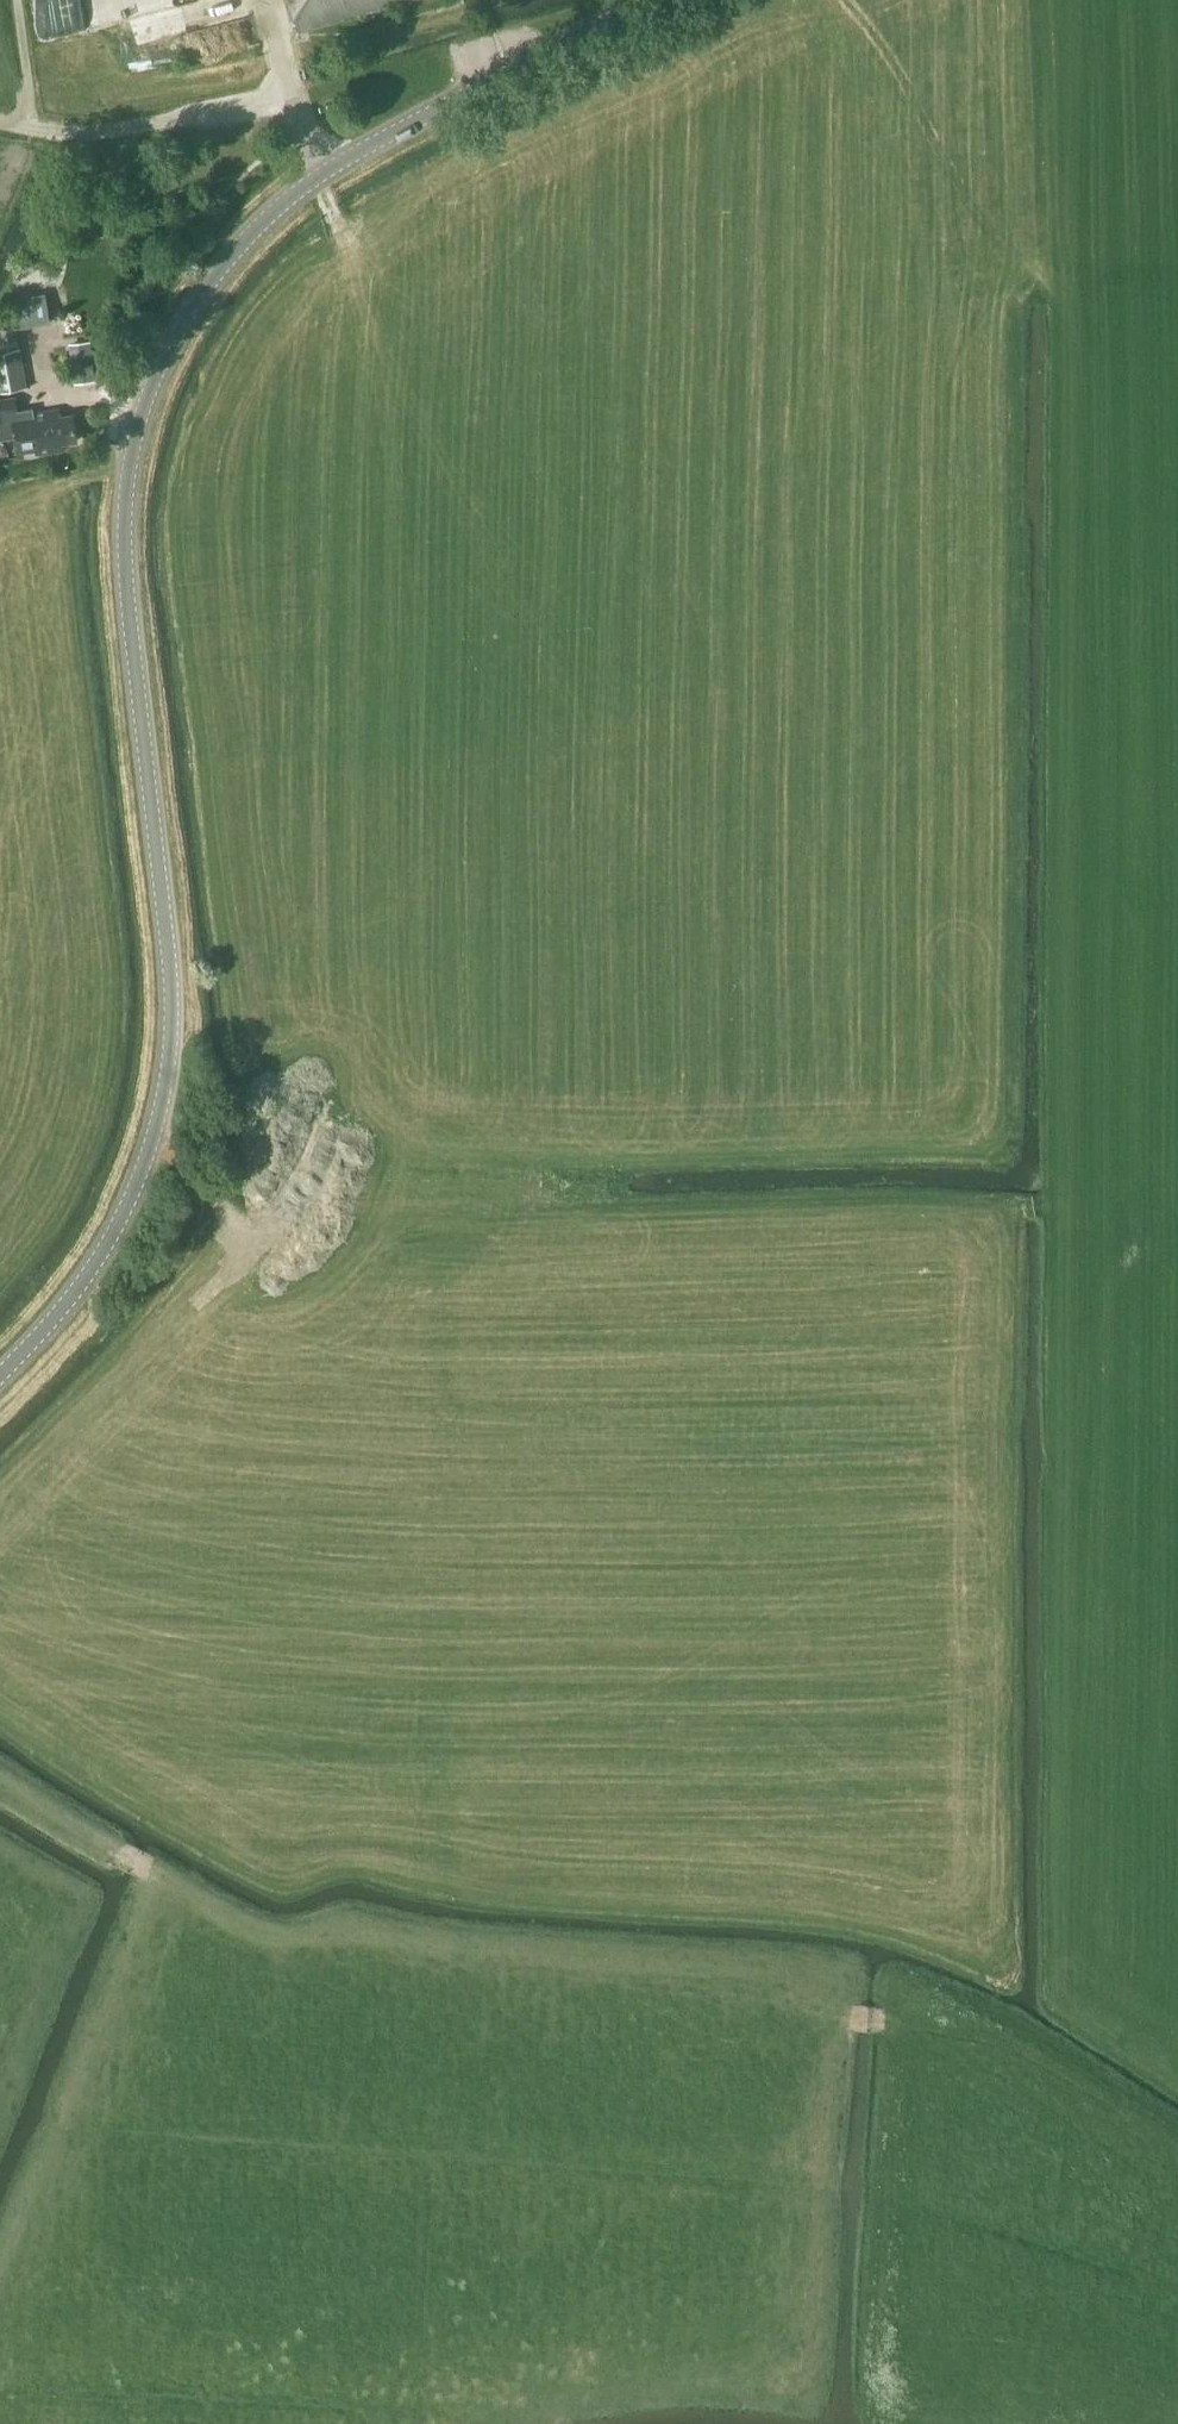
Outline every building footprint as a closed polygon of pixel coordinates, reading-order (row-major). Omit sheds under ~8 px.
[(50,33),(108,25),(104,0),(45,0),(50,33)] [(296,31),(402,0),(287,0),(296,31)] [(49,289),(20,293),(23,323),(53,319),(49,289)] [(26,385),(15,324),(0,327),(0,390),(26,385)] [(94,379),(90,341),(67,343),(72,382),(94,379)] [(14,396),(0,399),(0,439),(15,436),(18,456),(56,450),(55,442),(76,439),(72,413),(59,415),(58,408),(33,412),(32,407),(17,410),(14,396)]
